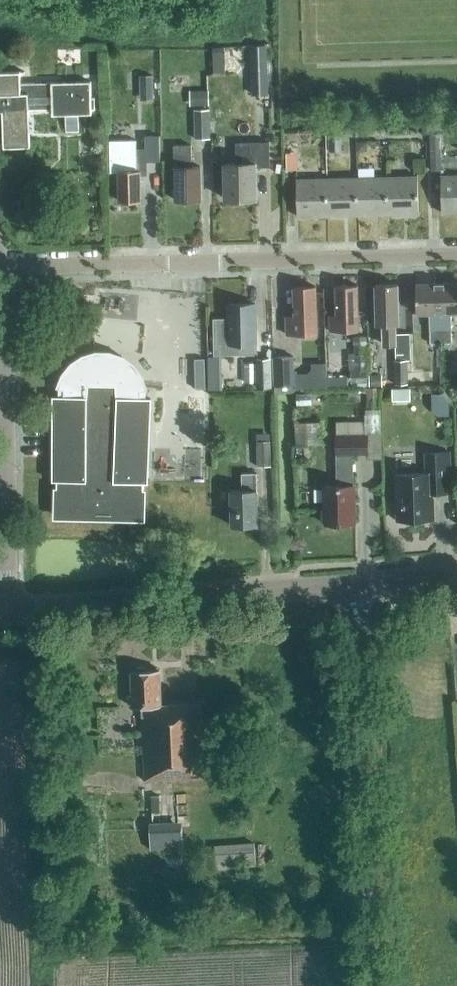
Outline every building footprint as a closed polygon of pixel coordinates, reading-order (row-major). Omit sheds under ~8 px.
[(251,94),(269,93),(267,53),(249,54),(251,94)] [(3,141),(3,145),(29,144),(28,109),(52,109),(52,117),(65,116),(65,127),(79,126),(78,116),(91,115),(91,109),(95,109),(94,98),(91,98),(90,81),(51,82),(51,83),(21,84),(20,71),(0,71),(0,141),(3,141)] [(190,104),(209,104),(209,89),(190,90),(190,104)] [(209,110),(193,110),(194,139),(210,139),(209,110)] [(441,133),(429,134),(430,151),(441,151),(441,133)] [(327,151),(341,151),(341,135),(327,135),(327,151)] [(145,162),(159,161),(159,136),(145,136),(145,162)] [(136,170),(136,140),(109,140),(110,172),(118,172),(119,201),(141,201),(140,170),(136,170)] [(225,199),(256,198),(255,166),(269,166),(269,142),(236,143),(236,163),(224,163),(225,199)] [(364,153),(367,148),(367,142),(356,143),(357,153),(364,153)] [(192,166),(191,144),(174,145),(175,167),(174,167),(175,200),(201,199),(200,166),(192,166)] [(456,212),(456,175),(441,176),(442,213),(456,212)] [(387,177),(388,214),(418,213),(417,176),(387,177)] [(358,215),(388,214),(387,177),(357,178),(358,215)] [(327,216),(358,215),(357,178),(326,179),(327,216)] [(297,216),(327,216),(326,179),(296,179),(297,216)] [(440,343),(440,350),(449,349),(449,343),(452,343),(451,313),(456,312),(456,282),(439,283),(441,343),(440,343)] [(430,343),(440,343),(441,343),(439,283),(416,283),(416,314),(430,313),(431,329),(429,329),(430,343)] [(397,284),(375,284),(376,325),(383,324),(384,344),(395,344),(396,344),(396,341),(395,324),(398,324),(397,284)] [(359,331),(358,285),(334,285),(335,314),(328,314),(329,331),(359,331)] [(285,335),(317,334),(315,286),(293,287),(294,315),(285,315),(285,335)] [(214,355),(256,354),(255,304),(228,304),(228,318),(213,318),(214,355)] [(349,351),(351,381),(367,380),(365,350),(349,351)] [(145,398),(145,389),(141,376),(133,365),(122,358),(109,353),(96,353),(83,357),(72,364),(63,375),(58,387),(58,396),(53,396),(52,481),(56,481),(56,487),(53,487),(53,518),(145,521),(146,489),(142,489),(143,482),(147,483),(150,399),(145,398)] [(291,393),(291,385),(295,385),(294,355),(272,356),(273,385),(275,385),(275,390),(277,390),(277,393),(291,393)] [(256,387),(272,387),(271,357),(255,358),(256,387)] [(204,359),(194,359),(195,388),(205,388),(204,359)] [(395,361),(395,383),(408,383),(408,361),(395,361)] [(328,385),(347,385),(347,376),(328,377),(328,385)] [(381,386),(370,385),(368,405),(379,406),(381,386)] [(295,443),(323,442),(322,419),(294,420),(295,443)] [(353,485),(352,454),(368,454),(368,434),(336,434),(336,485),(323,486),(324,524),(355,523),(354,485),(353,485)] [(257,466),(270,466),(270,441),(256,441),(257,466)] [(397,520),(434,519),(433,493),(451,492),(449,452),(425,453),(426,473),(395,474),(397,520)] [(231,526),(257,525),(256,491),(257,491),(256,473),(241,473),(242,490),(230,490),(231,526)] [(159,669),(131,670),(132,693),(129,694),(129,703),(132,703),(133,707),(142,707),(145,780),(204,778),(201,703),(161,705),(159,669)] [(181,821),(149,823),(150,828),(150,849),(183,848),(182,827),(181,821)] [(215,869),(259,867),(258,842),(214,845),(215,869)]
